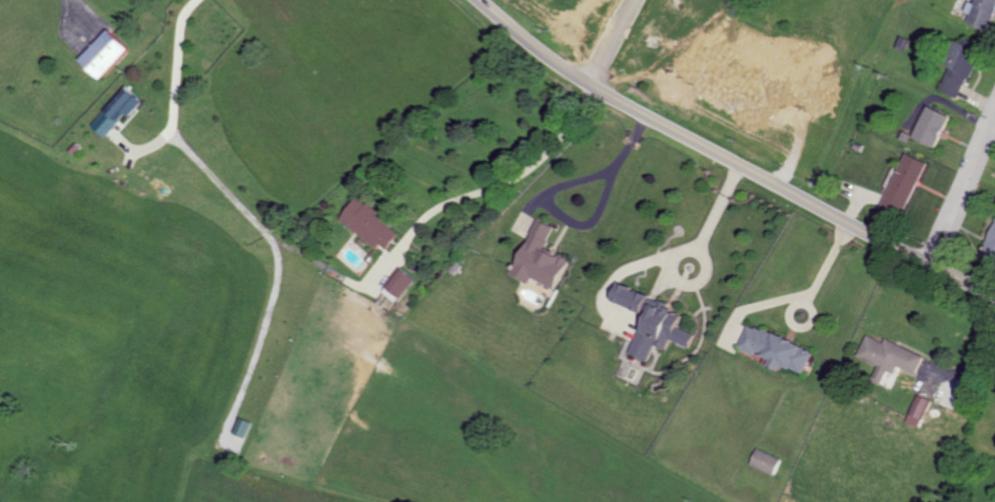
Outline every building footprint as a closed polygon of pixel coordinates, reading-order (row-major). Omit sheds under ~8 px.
[(971,14),(967,23),(989,31),(994,16),(994,0),(978,0),(976,4),(970,1),(966,11),(971,14)] [(129,50),(108,31),(80,61),(100,80),(129,50)] [(940,90),(959,99),(982,53),(955,40),(944,64),(951,68),(940,90)] [(142,102),(127,88),(92,126),(105,138),(126,115),(129,117),(142,102)] [(915,140),(939,148),(950,114),(926,107),(915,140)] [(928,163),(907,153),(880,208),(896,215),(899,209),(905,212),(928,163)] [(376,249),(379,244),(386,249),(400,231),(355,198),(338,221),(376,249)] [(555,289),(569,260),(544,249),(554,228),(536,219),(511,274),(529,282),(531,278),(555,289)] [(994,255),(994,226),(985,251),(994,255)] [(382,293),(396,303),(414,279),(401,269),(382,293)] [(645,315),(630,354),(648,362),(655,345),(666,350),(670,340),(690,348),(695,335),(677,327),(683,311),(617,285),(610,301),(645,315)] [(814,351),(748,325),(739,347),(772,360),(769,367),(782,372),(784,366),(805,375),(814,351)] [(925,355),(886,338),(884,341),(867,334),(858,356),(879,365),(872,380),(882,384),(888,370),(895,374),(898,366),(917,374),(925,355)] [(912,413),(924,418),(932,399),(920,394),(912,413)] [(251,423),(239,418),(232,433),(244,439),(251,423)] [(774,474),(781,458),(758,447),(750,464),(774,474)]
